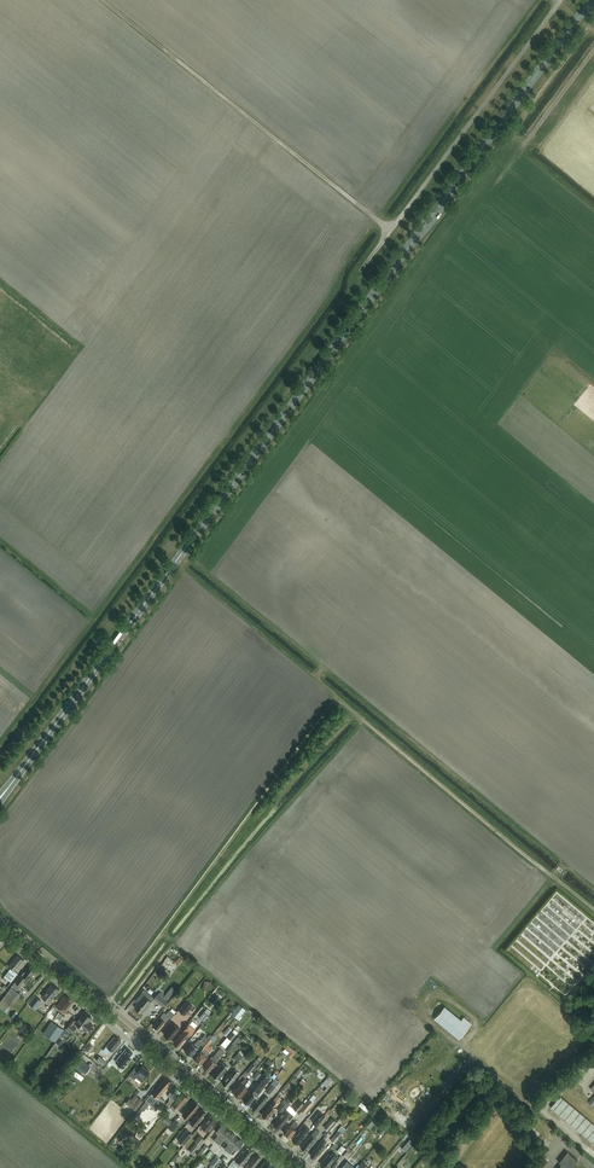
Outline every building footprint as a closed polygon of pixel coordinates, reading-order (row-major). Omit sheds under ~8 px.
[(558,890),(520,937),(523,936),(537,947),(535,959),(540,971),(543,971),(548,974),(551,973),(559,975),(566,980),(567,985),(574,987),(592,965),(593,958),(588,957),(589,949),(592,955),(593,955),(593,949),(592,951),(592,948),(593,948),(593,919),(558,890)] [(15,971),(24,960),(18,955),(9,966),(11,968),(4,976),(11,982),(18,973),(15,971)] [(35,969),(34,969),(33,968),(32,966),(31,966),(30,966),(25,972),(24,972),(16,983),(15,982),(0,1002),(0,1007),(6,1011),(20,993),(17,991),(21,986),(20,986),(23,981),(26,983),(31,976),(31,975),(35,969)] [(167,971),(168,970),(164,967),(161,971),(168,977),(171,974),(167,971)] [(205,974),(197,968),(182,988),(189,994),(192,989),(193,990),(205,974)] [(205,980),(202,990),(207,991),(208,986),(211,986),(212,982),(205,980)] [(49,1002),(59,990),(52,983),(42,996),(49,1002)] [(139,996),(142,998),(134,1007),(142,1013),(154,999),(144,991),(139,996)] [(167,1002),(163,998),(158,994),(154,999),(163,1006),(167,1002)] [(35,1009),(41,1001),(35,995),(28,1003),(35,1009)] [(65,1013),(73,1002),(71,1001),(72,999),(67,996),(67,997),(65,996),(56,1007),(65,1013)] [(180,1009),(185,1014),(193,1005),(187,1000),(180,1009)] [(461,1020),(452,1012),(444,1006),(434,1018),(459,1038),(471,1023),(464,1017),(461,1020)] [(171,1019),(175,1014),(170,1010),(166,1014),(164,1012),(160,1017),(153,1026),(158,1029),(162,1024),(163,1025),(169,1017),(171,1019)] [(87,1032),(88,1031),(93,1024),(89,1021),(92,1017),(84,1011),(75,1023),(87,1032)] [(62,1021),(65,1017),(59,1012),(56,1017),(62,1021)] [(204,1012),(199,1018),(203,1021),(208,1015),(204,1012)] [(77,1027),(70,1022),(66,1028),(72,1033),(77,1027)] [(190,1035),(196,1027),(190,1022),(174,1042),(179,1047),(182,1043),(183,1043),(186,1039),(184,1038),(188,1033),(190,1035)] [(180,1028),(175,1025),(173,1023),(164,1034),(171,1039),(173,1036),(180,1028)] [(58,1037),(63,1030),(59,1026),(53,1034),(58,1037)] [(62,1034),(64,1036),(64,1035),(67,1037),(71,1032),(66,1028),(62,1034)] [(224,1034),(227,1037),(232,1030),(229,1028),(224,1034)] [(233,1031),(228,1037),(231,1040),(237,1035),(233,1031)] [(210,1034),(207,1037),(205,1035),(200,1040),(199,1039),(194,1045),(192,1043),(185,1051),(186,1051),(185,1052),(188,1054),(188,1053),(191,1056),(198,1048),(198,1047),(201,1044),(203,1046),(209,1039),(212,1036),(210,1034)] [(235,1045),(241,1038),(238,1036),(232,1043),(235,1045)] [(108,1052),(110,1050),(113,1052),(121,1042),(120,1041),(121,1040),(117,1037),(116,1038),(114,1037),(107,1046),(104,1049),(108,1052)] [(235,1045),(232,1043),(231,1042),(226,1048),(230,1052),(235,1045)] [(288,1045),(285,1048),(290,1052),(287,1055),(291,1058),(296,1051),(288,1045)] [(206,1055),(209,1052),(204,1047),(194,1059),(199,1064),(200,1063),(201,1064),(208,1056),(206,1055)] [(126,1061),(133,1053),(127,1048),(120,1056),(122,1057),(117,1063),(120,1065),(125,1059),(126,1061)] [(217,1060),(220,1056),(216,1052),(213,1057),(212,1056),(203,1066),(209,1071),(212,1067),(213,1068),(216,1064),(215,1063),(217,1060)] [(234,1058),(238,1061),(243,1055),(239,1052),(234,1058)] [(240,1059),(245,1063),(250,1057),(245,1053),(240,1059)] [(107,1062),(100,1056),(96,1060),(103,1066),(107,1062)] [(318,1067),(308,1059),(306,1061),(316,1069),(318,1067)] [(86,1074),(91,1067),(82,1060),(77,1067),(86,1074)] [(224,1071),(228,1066),(222,1062),(212,1074),(218,1079),(221,1075),(222,1075),(225,1071),(224,1071)] [(246,1071),(249,1074),(256,1066),(253,1064),(246,1071)] [(144,1077),(150,1071),(142,1065),(140,1068),(137,1065),(129,1075),(134,1079),(136,1077),(142,1082),(146,1078),(144,1077)] [(234,1078),(239,1072),(235,1069),(230,1074),(229,1073),(225,1078),(225,1079),(222,1082),(223,1083),(224,1085),(225,1085),(227,1086),(231,1082),(232,1082),(235,1079),(234,1078)] [(253,1076),(257,1079),(261,1074),(257,1071),(253,1076)] [(323,1082),(327,1086),(332,1079),(328,1076),(323,1082)] [(162,1093),(163,1092),(171,1082),(166,1077),(152,1093),(158,1098),(155,1102),(160,1106),(165,1101),(160,1097),(163,1094),(162,1093)] [(237,1094),(248,1080),(245,1078),(241,1082),(240,1082),(233,1091),(237,1094)] [(237,1094),(240,1097),(248,1088),(247,1087),(252,1081),(249,1079),(248,1080),(237,1094)] [(257,1090),(260,1086),(257,1083),(243,1099),(249,1104),(256,1095),(254,1094),(257,1090)] [(275,1087),(270,1084),(265,1090),(270,1094),(275,1087)] [(184,1101),(187,1098),(182,1093),(170,1108),(174,1111),(177,1109),(179,1110),(186,1102),(184,1101)] [(265,1101),(268,1097),(263,1093),(262,1093),(263,1093),(252,1106),(256,1110),(257,1110),(262,1105),(263,1106),(266,1102),(265,1101)] [(277,1103),(281,1098),(277,1094),(273,1099),(277,1103)] [(305,1112),(313,1103),(312,1101),(317,1096),(314,1094),(309,1099),(301,1108),(305,1112)] [(132,1107),(139,1098),(135,1095),(132,1099),(130,1098),(126,1103),(132,1107)] [(560,1096),(551,1107),(593,1143),(593,1124),(560,1096)] [(274,1107),(277,1103),(273,1099),(261,1114),(266,1118),(267,1117),(268,1118),(270,1115),(271,1116),(277,1108),(274,1107)] [(283,1104),(278,1110),(281,1112),(289,1103),(284,1099),(281,1103),(283,1104)] [(143,1110),(148,1103),(146,1101),(140,1108),(143,1110)] [(188,1119),(199,1105),(194,1101),(182,1114),(188,1119)] [(298,1111),(304,1104),(300,1101),(294,1108),(298,1111)] [(359,1105),(367,1112),(370,1109),(361,1102),(359,1105)] [(203,1116),(206,1113),(201,1109),(190,1122),(195,1126),(199,1121),(200,1121),(204,1117),(203,1116)] [(285,1119),(291,1113),(286,1109),(276,1120),(277,1120),(274,1124),(275,1125),(275,1126),(277,1127),(279,1129),(283,1124),(287,1120),(285,1119)] [(318,1111),(311,1121),(316,1125),(324,1116),(318,1111)] [(207,1131),(217,1119),(211,1115),(201,1127),(201,1126),(201,1127),(207,1131)] [(166,1116),(162,1121),(168,1126),(172,1122),(166,1116)] [(332,1118),(324,1127),(328,1131),(336,1121),(332,1118)] [(169,1128),(173,1131),(180,1124),(175,1120),(169,1128)] [(294,1129),(298,1124),(295,1121),(291,1126),(289,1125),(283,1132),(287,1135),(286,1136),(289,1138),(290,1137),(290,1138),(296,1131),(294,1129)] [(219,1134),(214,1140),(216,1142),(227,1129),(225,1128),(226,1127),(222,1124),(216,1132),(219,1134)] [(298,1130),(299,1131),(292,1139),(293,1140),(293,1141),(294,1142),(295,1142),(298,1144),(303,1138),(304,1137),(304,1136),(305,1135),(304,1135),(309,1129),(303,1124),(298,1130)] [(383,1127),(378,1133),(382,1136),(386,1130),(383,1127)] [(227,1129),(216,1142),(219,1144),(224,1139),(226,1141),(233,1133),(229,1130),(229,1131),(227,1129)] [(315,1138),(320,1132),(316,1129),(301,1147),(302,1148),(302,1149),(303,1150),(304,1150),(305,1151),(305,1150),(310,1145),(311,1145),(316,1139),(315,1138)] [(187,1130),(178,1141),(184,1145),(192,1135),(187,1130)] [(342,1133),(338,1130),(330,1140),(334,1143),(342,1133)] [(229,1143),(224,1149),(227,1151),(237,1138),(236,1137),(236,1136),(233,1133),(226,1141),(229,1143)] [(195,1141),(196,1143),(199,1145),(204,1139),(200,1136),(195,1141)] [(237,1138),(227,1151),(230,1153),(235,1147),(237,1150),(243,1142),(240,1139),(239,1140),(237,1138)] [(324,1145),(327,1141),(324,1139),(310,1155),(311,1156),(311,1157),(313,1158),(314,1158),(315,1158),(319,1152),(321,1152),(326,1147),(324,1145)] [(192,1154),(199,1145),(196,1143),(189,1151),(192,1154)] [(205,1145),(200,1152),(203,1155),(209,1148),(205,1145)] [(337,1151),(341,1154),(346,1149),(342,1145),(337,1151)] [(249,1156),(253,1151),(247,1147),(244,1152),(243,1151),(240,1155),(240,1154),(235,1160),(242,1167),(247,1161),(247,1160),(250,1156),(249,1156)] [(320,1164),(325,1167),(327,1167),(337,1156),(333,1152),(330,1155),(328,1154),(320,1164)] [(578,1160),(567,1152),(559,1162),(561,1164),(558,1167),(572,1167),(578,1160)] [(260,1158),(260,1157),(260,1156),(258,1155),(257,1155),(254,1158),(254,1157),(245,1167),(253,1167),(257,1163),(256,1163),(260,1158)] [(216,1156),(210,1163),(214,1166),(220,1159),(216,1156)] [(391,1158),(388,1156),(378,1167),(383,1167),(391,1158)]
